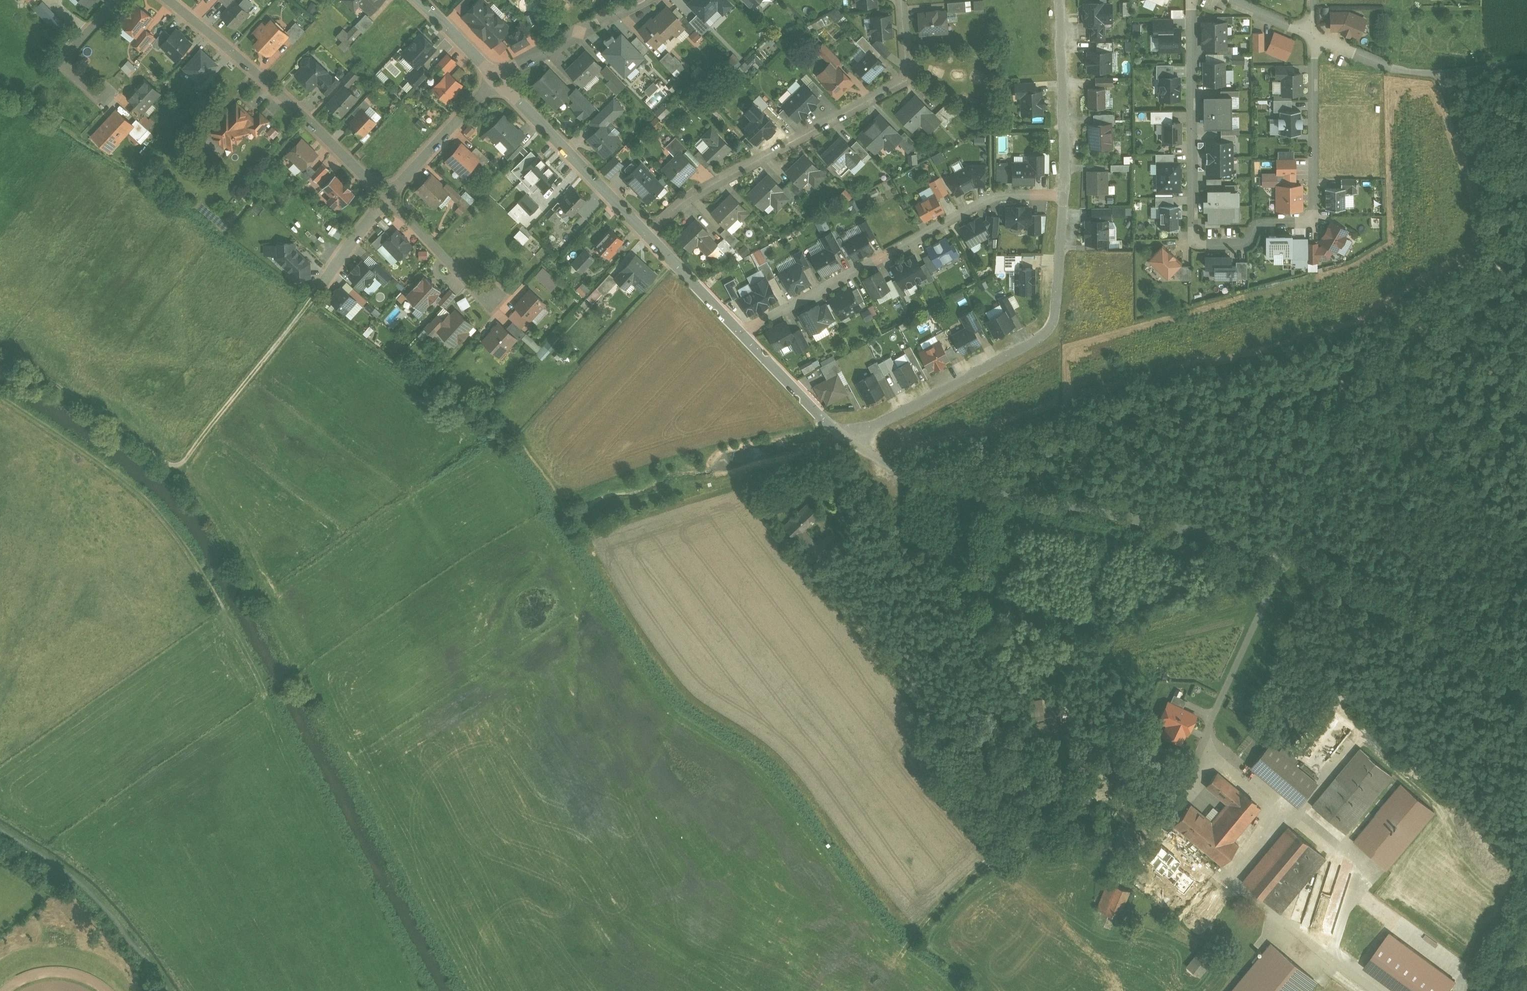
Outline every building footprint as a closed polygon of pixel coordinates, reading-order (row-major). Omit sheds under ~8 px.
[(229,8),(236,1),(239,4),(242,0),(221,0),(229,8)] [(355,9),(360,3),(371,13),(384,0),(346,0),(355,9)] [(456,8),(464,16),(471,9),(467,5),(468,4),(465,0),(464,0),(456,8)] [(464,17),(473,26),(473,28),(477,32),(496,14),(482,0),(481,0),(471,9),(464,16),(464,17)] [(727,0),(693,0),(689,4),(704,20),(717,7),(723,13),(731,5),(727,0)] [(753,8),(761,0),(745,0),(753,8)] [(986,0),(977,0),(978,12),(987,11),(986,0)] [(69,26),(44,1),(36,8),(61,33),(69,26)] [(229,8),(223,16),(236,28),(249,13),(239,4),(236,1),(229,8)] [(966,1),(948,3),(949,13),(967,11),(966,1)] [(316,14),(320,4),(313,2),(309,11),(316,14)] [(1103,3),(1085,3),(1086,11),(1085,11),(1085,18),(1086,18),(1086,25),(1092,25),(1092,28),(1103,28),(1103,21),(1105,19),(1112,19),(1112,5),(1103,5),(1103,3)] [(137,5),(132,12),(130,10),(126,16),(128,17),(122,24),(138,37),(139,37),(145,29),(154,18),(137,5)] [(684,16),(680,20),(668,7),(661,13),(663,14),(660,17),(674,32),(676,34),(683,27),(690,34),(696,28),(684,16)] [(839,10),(828,15),(835,22),(838,19),(839,19),(843,15),(839,10)] [(928,12),(925,13),(925,14),(920,14),(921,34),(934,33),(932,11),(928,12)] [(937,12),(937,11),(932,11),(934,33),(948,32),(947,12),(941,12),(940,11),(937,12)] [(367,13),(356,25),(364,33),(375,21),(367,13)] [(1366,21),(1349,13),(1331,13),(1332,30),(1339,30),(1343,31),(1342,33),(1350,36),(1351,35),(1359,38),(1366,21)] [(496,14),(477,32),(481,36),(483,36),(492,46),(493,46),(500,38),(506,33),(510,29),(510,28),(496,14)] [(892,36),(890,16),(872,17),(872,24),(871,24),(871,31),(873,31),(873,37),(892,36)] [(660,17),(655,21),(651,18),(639,30),(656,47),(667,36),(669,37),(674,32),(660,17)] [(1172,18),(1155,19),(1155,35),(1160,35),(1160,29),(1173,29),(1172,18)] [(273,21),(267,27),(263,24),(255,32),(261,38),(258,41),(258,45),(268,54),(272,54),(287,38),(289,36),(286,33),(273,21)] [(533,30),(523,21),(517,28),(519,30),(522,28),(526,36),(533,30)] [(296,22),(286,33),(289,36),(287,38),(294,44),(306,31),(296,22)] [(1218,23),(1204,23),(1204,35),(1226,35),(1226,24),(1226,23),(1218,23)] [(516,32),(511,27),(510,28),(510,29),(506,33),(509,35),(516,32)] [(526,36),(522,28),(516,32),(509,35),(508,36),(516,50),(530,42),(526,36)] [(1103,28),(1092,28),(1092,41),(1096,41),(1105,41),(1105,28),(1103,28)] [(145,29),(139,37),(138,37),(134,43),(142,49),(153,35),(145,29)] [(1173,29),(1160,29),(1160,35),(1160,51),(1180,51),(1180,37),(1180,29),(1173,29)] [(165,30),(153,43),(159,49),(163,45),(162,45),(171,35),(165,30)] [(191,44),(176,30),(171,35),(162,45),(163,45),(169,51),(170,50),(179,58),(191,44)] [(1264,33),(1255,33),(1255,51),(1264,51),(1264,33)] [(1294,41),(1275,33),(1267,52),(1287,60),(1294,41)] [(422,34),(404,53),(418,67),(436,48),(422,34)] [(623,34),(612,44),(604,51),(619,68),(620,67),(619,66),(628,57),(632,62),(641,54),(641,53),(631,42),(623,34)] [(1226,35),(1204,35),(1204,48),(1218,48),(1226,48),(1226,47),(1226,35)] [(651,49),(638,36),(631,42),(641,53),(641,54),(643,56),(651,49)] [(509,47),(500,38),(493,46),(501,54),(509,47)] [(873,45),(868,40),(861,47),(868,54),(871,52),(877,58),(881,54),(873,45)] [(878,40),(873,45),(881,54),(884,57),(890,52),(878,40)] [(1105,41),(1096,41),(1097,53),(1111,53),(1115,53),(1114,41),(1105,41)] [(222,65),(203,48),(185,68),(204,85),(222,65)] [(829,48),(823,55),(835,68),(842,62),(829,48)] [(683,63),(676,55),(674,57),(669,51),(660,60),(673,72),(683,63)] [(587,52),(568,69),(583,85),(584,84),(583,84),(594,73),(595,74),(602,67),(587,52)] [(868,54),(855,67),(869,81),(885,66),(877,58),(871,52),(868,54)] [(1097,53),(1089,53),(1089,59),(1087,59),(1087,60),(1088,60),(1088,64),(1087,64),(1087,66),(1089,66),(1089,71),(1111,71),(1111,53),(1097,53)] [(448,54),(436,68),(443,74),(455,61),(448,54)] [(733,54),(729,58),(734,64),(739,59),(733,54)] [(755,54),(747,62),(751,66),(756,61),(761,66),(764,63),(755,54)] [(1225,54),(1207,55),(1207,62),(1219,62),(1225,62),(1225,54)] [(632,62),(628,57),(619,66),(620,67),(619,68),(624,73),(632,65),(632,62)] [(327,72),(313,58),(312,60),(310,58),(306,58),(303,61),(303,65),(305,67),(297,75),(312,89),(318,82),(323,86),(332,78),(327,73),(327,72)] [(130,75),(138,66),(130,60),(123,68),(130,75)] [(745,62),(740,66),(745,70),(749,66),(745,62)] [(1219,69),(1205,69),(1205,85),(1225,85),(1225,62),(1219,62),(1219,69)] [(627,84),(608,65),(602,71),(621,90),(627,84)] [(1174,65),(1157,65),(1157,79),(1161,79),(1161,78),(1174,78),(1174,65)] [(1294,66),(1277,66),(1277,77),(1283,77),(1283,74),(1294,74),(1294,66)] [(419,71),(418,71),(410,79),(418,87),(430,74),(423,67),(419,71)] [(840,68),(824,83),(838,98),(854,82),(840,68)] [(550,69),(534,85),(557,108),(558,108),(556,106),(571,91),(570,90),(557,77),(550,69)] [(352,70),(342,80),(349,87),(359,76),(352,70)] [(450,73),(434,89),(440,94),(439,95),(439,98),(442,101),(445,101),(446,100),(447,101),(452,97),(455,96),(459,92),(459,89),(463,85),(450,73)] [(1294,74),(1283,74),(1283,77),(1283,94),(1285,94),(1286,95),(1292,95),(1293,94),(1302,94),(1302,74),(1294,74)] [(323,86),(321,89),(328,95),(340,81),(334,75),(332,78),(323,86)] [(1114,78),(1096,78),(1096,86),(1114,86),(1114,78)] [(1174,78),(1161,78),(1161,79),(1161,100),(1180,100),(1180,90),(1181,89),(1181,84),(1180,83),(1180,78),(1174,78)] [(145,81),(137,90),(136,90),(129,98),(137,105),(144,111),(160,94),(146,80),(145,80),(145,81)] [(410,92),(415,84),(409,80),(404,88),(410,92)] [(652,97),(648,100),(654,106),(669,91),(658,80),(646,91),(652,97)] [(814,80),(809,85),(812,89),(817,84),(814,80)] [(1035,82),(1017,83),(1017,94),(1022,94),(1022,93),(1035,92),(1035,82)] [(811,90),(805,84),(794,95),(809,110),(820,100),(818,97),(811,90)] [(824,91),(817,84),(812,89),(811,90),(818,97),(824,91)] [(345,86),(328,104),(341,116),(358,98),(352,92),(345,86)] [(358,88),(355,88),(352,92),(358,98),(361,93),(361,91),(358,88)] [(595,105),(578,88),(570,95),(581,107),(576,111),(581,118),(595,105)] [(1106,89),(1089,89),(1089,109),(1106,109),(1106,89)] [(1035,92),(1022,93),(1022,94),(1023,114),(1042,113),(1042,106),(1044,106),(1043,99),(1042,99),(1041,92),(1035,92)] [(770,104),(760,94),(752,102),(754,105),(755,104),(763,112),(770,104)] [(794,95),(783,105),(789,111),(796,118),(798,120),(809,110),(794,95)] [(917,96),(898,115),(913,130),(923,120),(932,129),(940,122),(931,112),(932,112),(917,96)] [(1237,97),(1209,97),(1210,128),(1238,127),(1237,97)] [(625,109),(614,98),(610,103),(618,111),(618,112),(620,114),(625,109)] [(372,105),(365,99),(361,104),(368,110),(372,105)] [(1292,100),(1274,100),(1274,112),(1280,112),(1280,111),(1292,111),(1292,100)] [(237,103),(225,116),(223,114),(210,128),(215,133),(212,136),(225,148),(227,145),(233,150),(247,135),(241,130),(253,117),(237,103)] [(610,103),(599,114),(590,122),(598,130),(607,122),(618,112),(618,111),(610,103)] [(663,119),(672,110),(665,104),(657,112),(663,119)] [(754,105),(746,113),(753,120),(744,129),(757,143),(767,133),(766,133),(774,124),(775,125),(776,125),(763,112),(755,104),(754,105)] [(137,105),(130,112),(137,119),(139,121),(147,113),(144,111),(137,105)] [(945,105),(936,114),(947,125),(945,127),(958,114),(945,105)] [(788,112),(784,109),(779,114),(783,117),(788,112)] [(363,110),(350,125),(363,137),(371,129),(370,128),(376,122),(376,123),(377,122),(376,122),(371,117),(363,110)] [(788,112),(783,117),(789,125),(796,118),(789,111),(788,112)] [(1163,123),(1172,122),(1172,111),(1154,111),(1154,123),(1163,123)] [(1292,111),(1280,111),(1280,112),(1280,119),(1279,119),(1279,127),(1280,127),(1280,135),(1301,135),(1301,127),(1302,127),(1302,119),(1301,119),(1301,111),(1292,111)] [(377,112),(371,117),(376,122),(382,116),(377,112)] [(130,126),(115,113),(100,129),(101,130),(95,137),(94,136),(93,137),(109,151),(110,151),(109,150),(127,130),(130,127),(130,126)] [(254,120),(252,118),(246,125),(257,135),(269,121),(261,113),(254,120)] [(1113,115),(1095,115),(1096,125),(1110,124),(1110,125),(1113,125),(1114,125),(1114,124),(1113,124),(1113,115)] [(505,116),(488,132),(497,141),(501,137),(511,148),(507,152),(507,153),(519,141),(525,135),(520,129),(519,131),(505,116)] [(874,123),(870,127),(869,126),(860,135),(876,152),(883,145),(882,145),(887,141),(891,145),(900,137),(880,116),(880,117),(875,122),(874,122),(874,123)] [(657,117),(650,124),(655,130),(662,123),(657,117)] [(137,119),(130,126),(130,127),(127,130),(138,140),(149,129),(139,121),(137,119)] [(598,130),(589,139),(595,145),(596,145),(606,156),(621,142),(614,134),(613,135),(604,125),(607,122),(598,130)] [(1172,122),(1163,123),(1164,143),(1181,142),(1181,122),(1172,122)] [(472,123),(464,133),(471,139),(480,129),(472,123)] [(1096,125),(1092,126),(1092,125),(1091,125),(1091,126),(1092,148),(1092,149),(1093,149),(1093,148),(1110,148),(1111,148),(1112,148),(1111,147),(1110,125),(1110,124),(1096,125)] [(712,128),(704,136),(711,144),(703,152),(713,162),(712,162),(714,164),(732,148),(712,128)] [(908,135),(899,143),(899,144),(900,143),(904,147),(903,148),(909,154),(918,145),(908,135)] [(1237,135),(1222,135),(1222,142),(1233,142),(1233,143),(1237,143),(1237,135)] [(688,149),(677,136),(669,144),(679,155),(682,152),(683,154),(688,149)] [(497,141),(494,144),(504,154),(507,152),(511,148),(501,137),(497,141)] [(841,137),(823,155),(842,175),(860,158),(861,157),(851,147),(841,137)] [(317,155),(302,140),(288,154),(303,168),(304,169),(309,163),(317,155)] [(519,141),(507,153),(507,152),(504,154),(511,161),(524,147),(519,141)] [(857,141),(851,147),(861,157),(860,158),(863,160),(869,153),(857,141)] [(1222,142),(1208,143),(1208,152),(1207,152),(1207,163),(1208,163),(1208,173),(1222,173),(1233,173),(1233,172),(1233,143),(1233,142),(1222,142)] [(462,144),(448,160),(464,176),(479,160),(471,153),(462,144)] [(490,159),(477,147),(471,153),(479,160),(484,165),(490,159)] [(688,149),(683,154),(696,167),(701,162),(688,149)] [(703,152),(701,149),(695,155),(707,168),(712,162),(713,162),(703,152)] [(679,155),(664,169),(679,185),(688,177),(687,176),(696,167),(696,168),(697,168),(696,167),(683,154),(682,152),(679,155)] [(944,152),(934,155),(937,163),(947,160),(944,152)] [(912,163),(919,163),(919,154),(911,154),(912,163)] [(1174,154),(1156,154),(1156,164),(1158,164),(1158,163),(1174,163),(1174,154)] [(559,176),(539,155),(524,170),(544,190),(559,176)] [(806,155),(788,173),(793,179),(800,186),(801,186),(809,178),(815,185),(825,176),(818,169),(819,169),(806,155)] [(1044,155),(1031,155),(1031,163),(1035,163),(1034,173),(1044,173),(1044,155)] [(615,157),(602,169),(610,178),(623,165),(615,157)] [(1296,159),(1278,159),(1278,175),(1285,175),(1296,175),(1296,159)] [(309,163),(304,169),(303,168),(297,174),(305,182),(311,176),(316,171),(309,163)] [(316,171),(311,176),(317,182),(318,182),(318,181),(329,170),(330,169),(323,163),(316,171)] [(641,163),(625,179),(630,185),(631,183),(642,195),(642,196),(648,202),(658,193),(656,191),(662,185),(641,163)] [(1031,163),(1014,163),(1013,183),(1034,184),(1034,173),(1035,163),(1031,163)] [(1174,163),(1158,163),(1158,164),(1158,191),(1180,190),(1180,178),(1181,178),(1181,172),(1179,173),(1179,163),(1174,163)] [(970,167),(948,178),(957,195),(975,185),(985,185),(985,166),(970,167)] [(1107,172),(1089,172),(1089,193),(1108,193),(1107,172)] [(336,174),(323,188),(332,196),(327,200),(334,207),(339,203),(343,207),(342,207),(343,207),(356,194),(355,194),(351,190),(352,190),(352,189),(345,182),(345,183),(344,183),(336,175),(336,174)] [(758,185),(749,194),(763,208),(773,198),(780,206),(788,199),(790,196),(782,189),(770,175),(759,186),(758,185)] [(1285,175),(1278,175),(1278,176),(1264,176),(1264,186),(1269,186),(1278,186),(1285,186),(1285,175)] [(1296,186),(1296,175),(1285,175),(1285,186),(1278,186),(1278,210),(1302,210),(1302,186),(1296,186)] [(433,176),(419,191),(435,206),(448,191),(445,187),(433,176)] [(935,192),(937,197),(947,191),(940,177),(930,182),(935,192)] [(800,186),(793,179),(787,184),(798,196),(805,190),(801,186),(800,186)] [(1357,179),(1341,179),(1342,189),(1346,189),(1346,194),(1358,194),(1357,179)] [(462,195),(449,183),(445,187),(448,191),(457,200),(462,195)] [(787,184),(782,189),(790,196),(788,199),(791,202),(798,196),(787,184)] [(1241,185),(1208,185),(1209,197),(1204,197),(1204,207),(1208,207),(1209,218),(1242,217),(1241,185)] [(575,189),(561,204),(559,202),(553,208),(559,214),(561,216),(566,210),(572,216),(588,201),(575,189)] [(848,189),(842,192),(848,201),(854,197),(848,189)] [(1342,189),(1326,189),(1326,210),(1346,209),(1346,194),(1346,189),(1342,189)] [(935,192),(913,203),(923,222),(944,211),(937,197),(935,192)] [(527,193),(519,202),(520,203),(515,208),(523,216),(528,211),(531,215),(539,206),(527,193)] [(732,195),(713,213),(726,227),(738,216),(741,220),(749,213),(732,195)] [(1174,197),(1156,197),(1156,207),(1160,207),(1161,206),(1174,206),(1174,197)] [(1023,206),(1014,207),(1014,208),(1006,208),(1007,225),(1012,225),(1014,226),(1015,227),(1017,227),(1020,227),(1021,226),(1022,225),(1029,225),(1029,221),(1030,221),(1030,215),(1030,208),(1023,208),(1023,206)] [(1174,206),(1161,206),(1160,207),(1161,229),(1170,229),(1170,232),(1179,232),(1179,218),(1180,218),(1181,217),(1180,217),(1180,211),(1180,210),(1179,210),(1179,206),(1174,206)] [(553,208),(546,215),(552,221),(559,214),(553,208)] [(1111,208),(1093,208),(1093,221),(1108,221),(1111,221),(1111,208)] [(1039,215),(1030,215),(1030,221),(1029,221),(1029,225),(1029,233),(1040,233),(1039,215)] [(828,216),(816,219),(820,232),(831,229),(828,216)] [(1000,218),(988,217),(988,221),(984,223),(991,235),(999,236),(1000,218)] [(975,221),(967,225),(968,226),(961,229),(970,244),(976,241),(980,242),(986,239),(987,237),(991,235),(984,223),(982,218),(975,222),(975,221)] [(697,220),(678,238),(691,251),(700,242),(710,253),(717,245),(707,235),(709,233),(697,220)] [(876,236),(867,220),(859,225),(864,233),(864,232),(869,240),(876,236)] [(1093,221),(1087,221),(1087,229),(1086,229),(1086,237),(1087,237),(1087,244),(1108,244),(1108,221),(1093,221)] [(1348,231),(1332,223),(1329,229),(1328,228),(1324,236),(1324,237),(1321,243),(1324,244),(1322,248),(1318,248),(1318,259),(1328,259),(1334,250),(1337,251),(1340,245),(1341,246),(1346,238),(1345,238),(1348,231)] [(343,238),(346,229),(334,225),(331,234),(343,238)] [(517,235),(526,243),(532,237),(522,229),(517,235)] [(611,229),(596,245),(610,258),(616,251),(615,250),(624,241),(611,229)] [(740,240),(729,229),(722,235),(727,240),(734,247),(740,240)] [(390,236),(384,243),(393,252),(395,252),(401,257),(406,252),(411,253),(411,248),(412,246),(397,230),(390,236)] [(385,231),(372,243),(378,249),(384,243),(390,236),(385,231)] [(833,231),(821,238),(827,248),(831,246),(834,252),(841,247),(833,231)] [(858,234),(851,238),(851,239),(846,242),(855,259),(873,249),(869,240),(864,232),(864,233),(859,235),(858,234)] [(1296,238),(1269,238),(1269,258),(1282,258),(1282,260),(1296,260),(1296,242),(1296,238)] [(727,240),(718,247),(723,253),(719,257),(725,263),(737,251),(734,247),(727,240)] [(940,242),(934,245),(935,247),(929,250),(931,254),(937,265),(937,264),(943,261),(943,263),(959,254),(954,246),(951,247),(947,240),(941,243),(940,242)] [(1308,241),(1296,242),(1296,260),(1308,261),(1308,241)] [(301,254),(295,248),(294,243),(285,244),(283,242),(278,243),(275,245),(275,252),(278,255),(278,258),(283,262),(283,265),(287,269),(289,269),(291,271),(292,277),(310,277),(309,263),(301,256),(301,254)] [(746,244),(741,250),(746,256),(752,250),(746,244)] [(1318,244),(1308,244),(1309,262),(1318,262),(1318,259),(1318,248),(1318,244)] [(763,248),(769,260),(775,257),(769,245),(763,248)] [(827,248),(812,256),(823,275),(830,271),(830,272),(837,268),(841,265),(834,252),(831,246),(827,248)] [(1169,252),(1163,246),(1149,261),(1168,278),(1180,265),(1182,264),(1176,258),(1170,252),(1169,252)] [(587,250),(573,265),(582,273),(587,267),(585,264),(592,256),(587,250)] [(803,251),(795,255),(799,263),(803,269),(811,265),(803,251)] [(931,254),(923,258),(932,274),(940,270),(937,264),(937,265),(931,254)] [(915,255),(904,261),(915,282),(926,276),(915,255)] [(1023,255),(1005,255),(1005,271),(1017,271),(1017,270),(1023,270),(1023,255)] [(1231,257),(1206,258),(1207,268),(1216,268),(1216,278),(1237,278),(1237,266),(1231,267),(1231,257)] [(635,258),(616,278),(618,281),(625,287),(632,279),(636,283),(635,284),(642,291),(657,275),(649,267),(647,269),(635,258)] [(363,261),(359,266),(358,264),(353,270),(354,271),(350,276),(363,288),(367,283),(368,284),(374,279),(372,277),(375,275),(376,273),(373,270),(363,261)] [(768,261),(758,266),(764,278),(766,278),(768,281),(776,277),(768,261)] [(904,261),(892,267),(904,288),(915,282),(904,261)] [(1248,262),(1237,262),(1237,266),(1237,278),(1237,279),(1248,279),(1248,262)] [(379,263),(373,270),(376,273),(375,275),(384,284),(392,275),(379,263)] [(799,263),(781,273),(792,293),(810,283),(803,269),(799,263)] [(1310,271),(1320,271),(1320,263),(1310,263),(1310,271)] [(1182,267),(1180,265),(1174,272),(1182,281),(1192,281),(1192,267),(1182,267)] [(553,290),(561,282),(545,267),(537,275),(553,290)] [(1023,270),(1017,270),(1017,271),(1017,292),(1035,292),(1035,270),(1023,270)] [(880,272),(865,280),(874,298),(889,290),(886,283),(880,272)] [(608,276),(597,288),(604,295),(618,281),(616,278),(614,281),(608,276)] [(423,281),(421,279),(414,287),(416,288),(407,297),(414,303),(414,304),(415,305),(415,304),(422,311),(430,302),(432,303),(439,295),(437,293),(441,290),(427,277),(423,281)] [(764,278),(752,285),(755,291),(740,299),(748,314),(758,308),(759,310),(768,306),(767,304),(777,298),(768,281),(766,278),(764,278)] [(734,279),(725,284),(733,300),(739,296),(734,286),(737,284),(734,279)] [(892,279),(886,283),(889,290),(894,299),(901,295),(892,279)] [(578,289),(585,296),(592,289),(585,282),(578,289)] [(348,292),(342,287),(330,299),(345,313),(357,300),(348,292)] [(367,300),(353,287),(348,292),(357,300),(362,305),(367,300)] [(865,300),(858,288),(852,291),(859,303),(865,300)] [(844,293),(842,292),(839,294),(838,296),(832,299),(839,312),(845,309),(848,314),(851,315),(853,313),(854,311),(861,307),(859,303),(852,291),(851,289),(844,293)] [(531,290),(516,306),(518,308),(530,319),(531,320),(545,304),(531,290)] [(444,296),(438,302),(444,307),(450,301),(444,296)] [(464,309),(473,305),(468,296),(459,301),(464,309)] [(1008,297),(1000,301),(1006,312),(1006,311),(1009,316),(1016,312),(1008,297)] [(374,308),(368,303),(365,307),(371,312),(374,308)] [(827,303),(819,308),(828,324),(836,319),(827,303)] [(818,306),(801,315),(811,333),(828,324),(819,308),(818,306)] [(875,306),(864,311),(867,319),(878,313),(875,306)] [(530,319),(518,308),(509,317),(513,321),(521,329),(530,319)] [(456,310),(451,315),(449,314),(436,328),(455,345),(458,341),(460,342),(469,332),(468,331),(473,325),(456,310)] [(974,310),(962,316),(968,328),(971,326),(974,331),(982,326),(974,310)] [(1006,312),(988,321),(996,336),(1014,326),(1009,316),(1006,311),(1006,312)] [(521,329),(513,321),(506,329),(517,339),(516,339),(519,342),(527,334),(521,329)] [(435,326),(430,322),(425,328),(434,336),(438,332),(433,328),(435,326)] [(787,322),(768,332),(777,348),(791,341),(796,339),(793,334),(787,322)] [(500,323),(484,341),(492,349),(495,346),(501,352),(511,341),(513,343),(516,339),(517,339),(506,329),(500,323)] [(968,328),(954,336),(963,353),(969,349),(970,350),(975,348),(974,347),(981,343),(974,331),(971,326),(968,328)] [(801,329),(793,334),(796,339),(791,341),(797,352),(810,345),(801,329)] [(953,346),(944,330),(936,335),(939,342),(940,342),(945,350),(953,346)] [(539,351),(544,345),(528,333),(523,339),(539,351)] [(545,359),(556,347),(549,341),(538,353),(545,359)] [(939,342),(921,353),(930,370),(935,367),(936,368),(945,364),(944,362),(949,359),(945,350),(940,342),(939,342)] [(911,347),(905,350),(907,355),(914,352),(911,347)] [(914,352),(907,355),(910,361),(917,358),(914,352)] [(834,355),(821,362),(823,366),(836,359),(834,355)] [(910,361),(909,362),(915,373),(923,369),(917,358),(910,361)] [(823,366),(821,367),(828,380),(837,375),(836,373),(842,370),(836,359),(823,366)] [(886,377),(878,361),(868,366),(873,374),(877,382),(886,377)] [(813,362),(802,368),(805,373),(815,368),(813,362)] [(909,362),(894,369),(903,386),(917,378),(915,373),(909,362)] [(873,374),(857,383),(868,402),(884,393),(877,382),(873,374)] [(828,380),(816,387),(820,394),(823,392),(828,403),(847,393),(837,375),(828,380)] [(808,504),(791,520),(792,521),(786,526),(802,544),(809,538),(803,532),(819,516),(808,504)] [(818,546),(812,539),(806,544),(814,554),(820,549),(824,553),(840,538),(835,533),(833,531),(818,546)] [(1187,700),(1174,694),(1170,703),(1183,709),(1187,700)] [(1170,703),(1169,702),(1160,720),(1169,724),(1164,734),(1181,742),(1186,732),(1188,733),(1196,715),(1183,709),(1170,703)] [(1317,783),(1271,744),(1251,767),(1298,806),(1317,783)] [(1361,748),(1337,777),(1369,804),(1393,775),(1361,748)] [(1171,768),(1162,780),(1168,785),(1178,773),(1171,768)] [(1212,822),(1195,842),(1222,865),(1239,845),(1234,840),(1261,808),(1239,789),(1239,790),(1217,772),(1207,785),(1228,803),(1212,822)] [(1337,777),(1313,806),(1345,833),(1369,804),(1337,777)] [(1402,782),(1353,841),(1386,868),(1435,809),(1402,782)] [(1191,804),(1174,824),(1195,842),(1212,822),(1191,804)] [(1312,846),(1293,830),(1247,885),(1266,901),(1312,846)] [(1312,846),(1266,901),(1280,913),(1326,857),(1312,846)] [(1130,891),(1108,882),(1097,909),(1119,918),(1130,891)] [(1389,930),(1363,966),(1397,990),(1449,990),(1457,981),(1389,930)] [(1271,945),(1233,990),(1311,990),(1318,983),(1271,945)] [(1205,947),(1188,967),(1199,976),(1216,956),(1205,947)]
